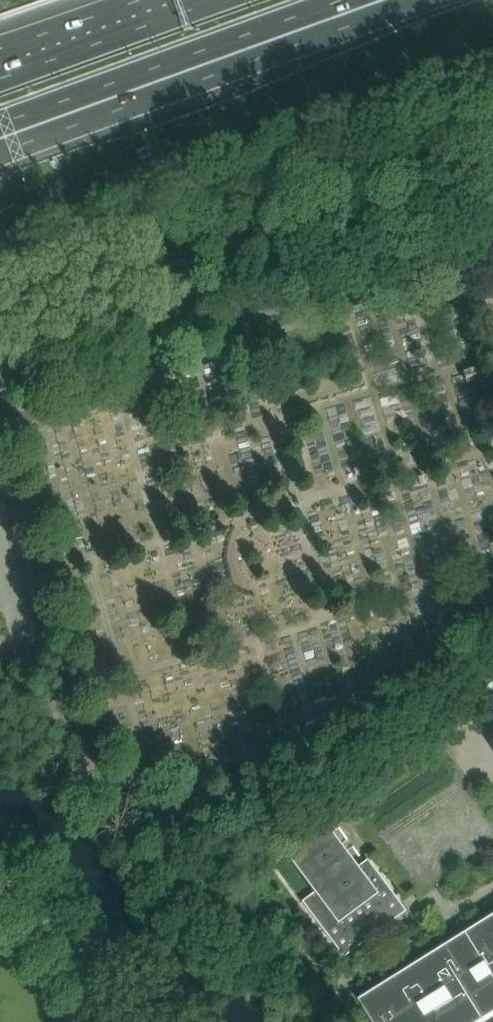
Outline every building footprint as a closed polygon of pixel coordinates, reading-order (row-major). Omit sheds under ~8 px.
[(477,380),(480,379),(477,368),(474,369),(474,368),(466,370),(465,371),(463,372),(466,383),(469,382),(470,383),(477,381),(477,380)] [(451,736),(488,707),(475,691),(438,720),(451,736)] [(310,894),(303,899),(342,955),(408,911),(370,855),(353,867),(323,825),(282,853),(310,894)] [(360,1000),(374,1021),(480,1021),(492,1014),(492,917),(360,1000)]
